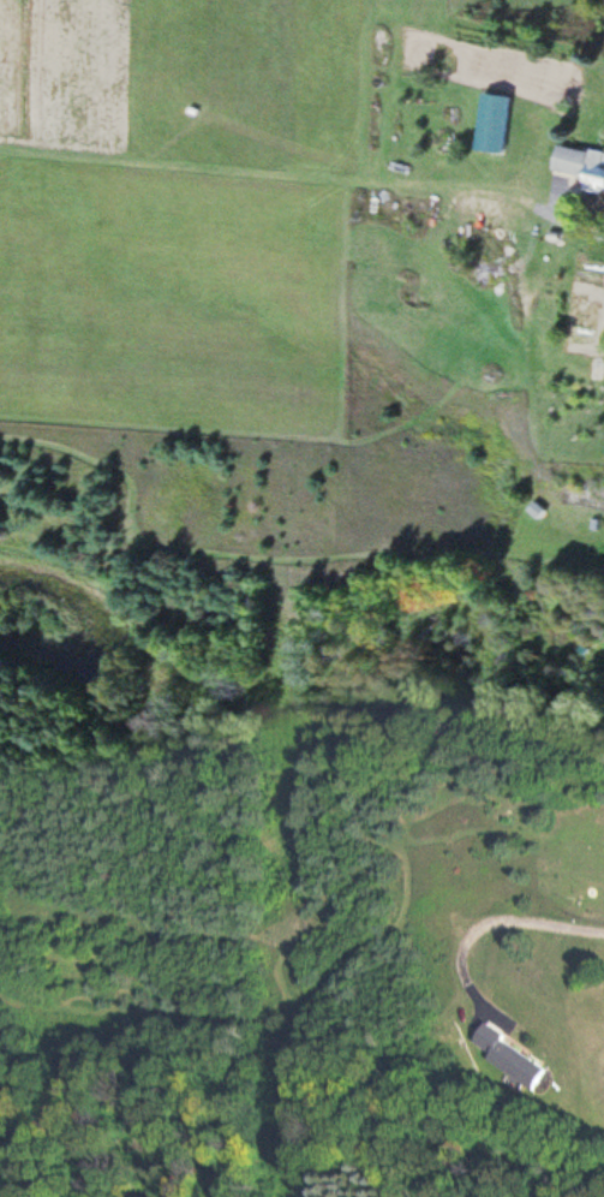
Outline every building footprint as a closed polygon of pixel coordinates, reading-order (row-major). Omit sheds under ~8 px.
[(507,154),(514,97),(485,94),(478,151),(507,154)] [(587,190),(603,193),(603,152),(559,144),(554,171),(589,177),(587,190)] [(552,1065),(489,1023),(477,1041),(492,1050),(487,1058),(535,1090),(552,1065)]
